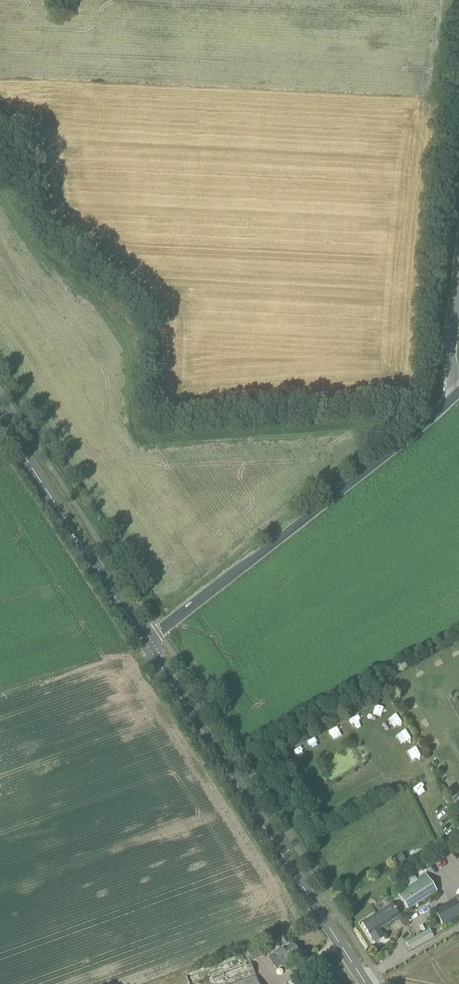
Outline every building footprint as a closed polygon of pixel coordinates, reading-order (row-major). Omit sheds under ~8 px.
[(392,859),(396,866),(402,863),(405,861),(401,854),(392,859)] [(425,874),(395,893),(408,912),(437,893),(425,874)] [(435,912),(436,915),(432,917),(435,923),(439,921),(443,927),(458,918),(458,905),(456,900),(435,912)] [(379,930),(399,917),(392,905),(363,924),(376,944),(384,938),(379,930)] [(410,952),(434,938),(429,929),(405,943),(410,952)] [(268,957),(276,969),(300,954),(293,945),(284,951),(283,949),(274,954),(274,953),(268,957)] [(263,956),(260,949),(259,946),(246,952),(251,962),(264,957),(263,956)] [(256,976),(252,966),(246,968),(251,980),(239,983),(259,983),(257,978),(256,976)]
